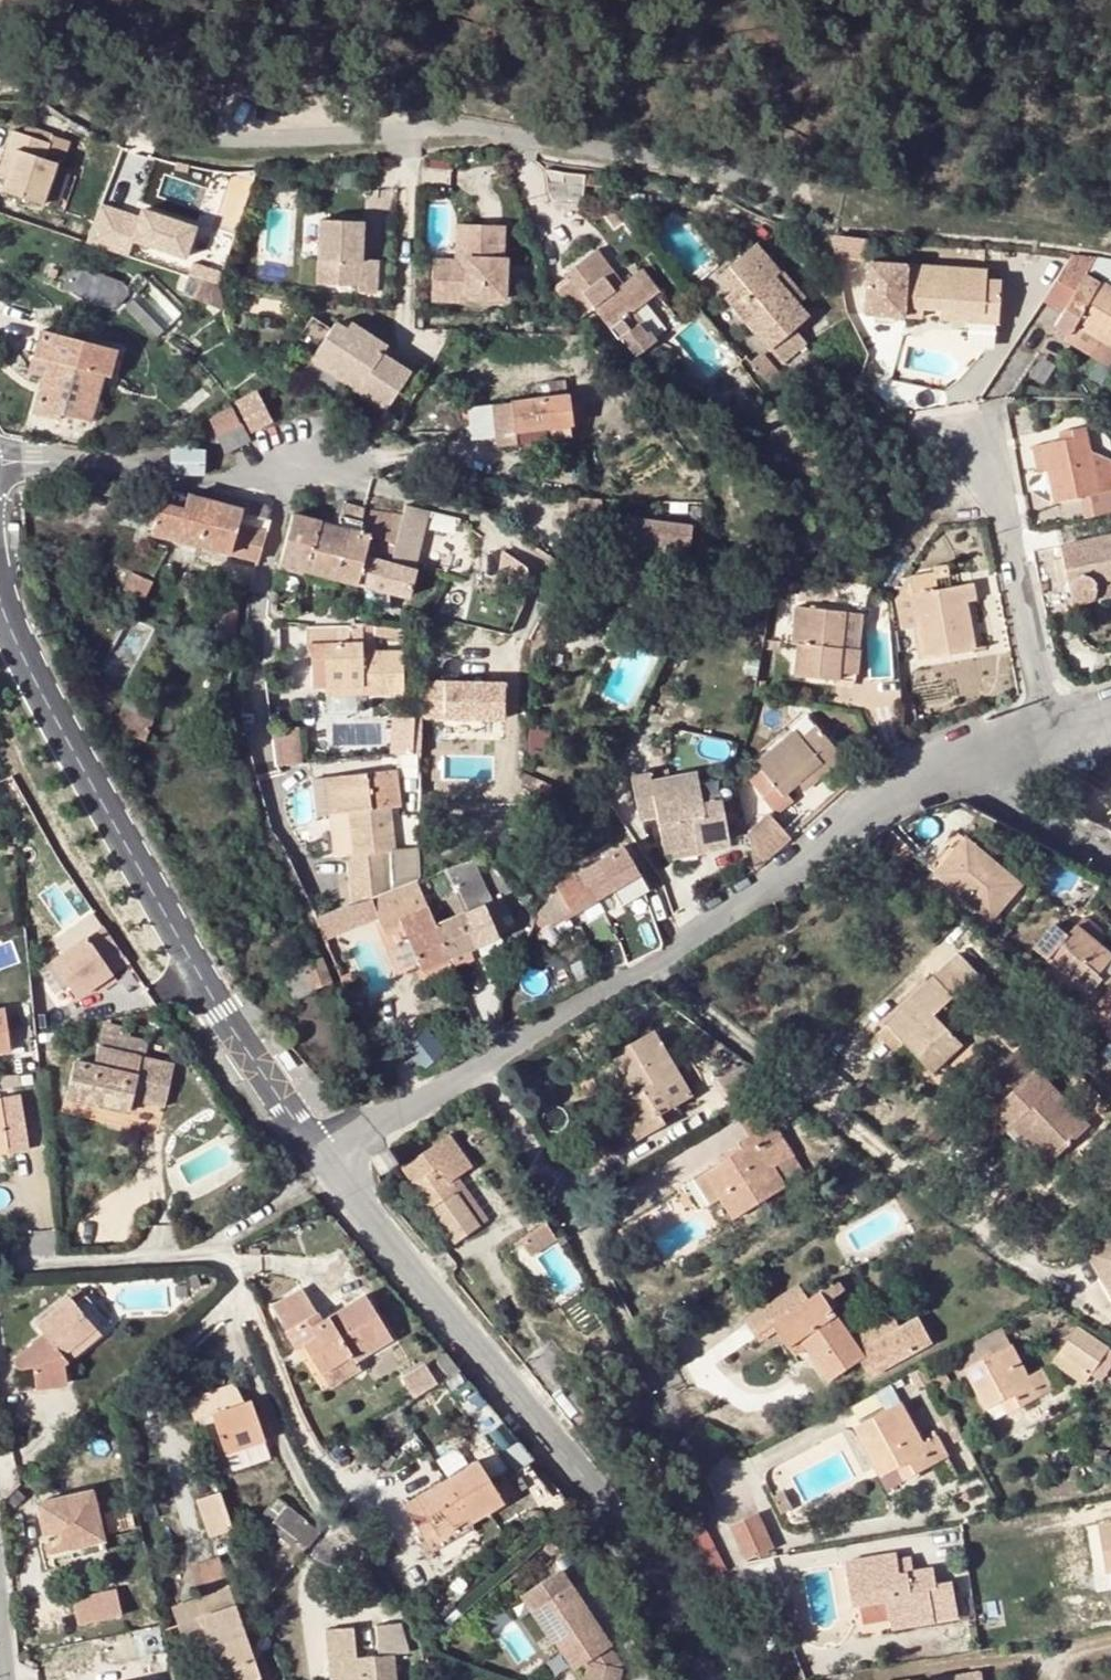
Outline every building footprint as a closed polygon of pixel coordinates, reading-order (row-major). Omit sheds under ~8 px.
[(6,177),(2,190),(43,204),(58,163),(45,158),(50,143),(12,131),(0,167),(0,169),(8,172),(6,177)] [(0,169),(0,175),(6,177),(8,172),(0,169)] [(584,185),(585,173),(563,172),(563,183),(584,185)] [(606,188),(608,175),(585,173),(584,185),(606,188)] [(103,199),(90,241),(130,254),(135,236),(194,254),(204,221),(148,204),(145,213),(103,199)] [(360,218),(319,216),(318,280),(358,282),(358,288),(377,288),(378,255),(361,254),(360,218)] [(502,222),(468,220),(468,266),(431,266),(430,297),(462,297),(462,292),(505,294),(505,255),(501,255),(502,222)] [(468,266),(468,220),(456,220),(455,255),(430,255),(431,266),(468,266)] [(838,233),(838,256),(868,257),(868,234),(838,233)] [(764,306),(746,322),(781,364),(805,344),(793,329),(807,317),(781,286),(775,291),(767,282),(773,277),(779,272),(756,245),(718,277),(731,293),(740,305),(754,293),(764,306)] [(1098,275),(1110,280),(1110,257),(1106,255),(1098,275)] [(1055,293),(1069,302),(1087,275),(1095,261),(1077,257),(1055,293)] [(901,326),(940,266),(894,263),(894,273),(879,272),(876,324),(901,326)] [(967,321),(997,323),(1001,280),(986,280),(986,269),(940,266),(907,318),(922,319),(923,307),(941,309),(940,320),(967,321)] [(72,267),(68,296),(127,305),(132,277),(72,267)] [(640,268),(631,275),(649,299),(657,291),(640,268)] [(1001,271),(986,269),(986,280),(1001,280),(1001,271)] [(590,301),(566,320),(589,338),(597,344),(612,330),(619,338),(622,335),(636,354),(655,339),(642,320),(628,330),(621,319),(635,309),(649,299),(631,275),(621,284),(610,270),(582,291),(590,301)] [(1087,275),(1069,302),(1056,326),(1070,335),(1076,325),(1110,346),(1110,288),(1091,276),(1087,275)] [(781,286),(773,277),(767,282),(775,291),(781,286)] [(219,287),(199,281),(193,299),(225,309),(219,287)] [(725,299),(746,322),(764,306),(754,293),(740,305),(731,293),(725,299)] [(301,311),(279,306),(277,317),(299,322),(301,311)] [(642,320),(635,309),(621,319),(628,330),(642,320)] [(291,348),(386,408),(410,372),(380,354),(385,346),(349,323),(344,330),(333,323),(329,329),(311,317),(291,348)] [(997,332),(997,323),(967,321),(967,330),(997,332)] [(99,375),(106,376),(112,347),(39,329),(32,357),(46,361),(33,412),(60,418),(61,412),(88,418),(99,375)] [(414,364),(385,346),(380,354),(410,372),(414,364)] [(122,349),(112,347),(106,376),(116,378),(122,349)] [(443,377),(445,371),(439,368),(436,373),(443,377)] [(498,447),(517,445),(516,431),(570,425),(564,382),(535,385),(538,399),(468,407),(471,438),(496,435),(498,447)] [(254,432),(279,420),(261,386),(236,399),(254,432)] [(217,435),(240,425),(231,402),(223,406),(226,411),(210,420),(217,435)] [(240,425),(217,435),(226,452),(248,440),(240,425)] [(572,439),(570,425),(516,431),(517,445),(572,439)] [(1110,490),(1110,469),(1110,465),(1093,467),(1090,453),(1085,426),(1069,429),(1070,438),(1060,440),(1043,443),(1048,470),(1054,502),(1110,490)] [(1070,438),(1069,429),(1058,431),(1060,440),(1070,438)] [(193,442),(177,441),(177,450),(171,450),(171,471),(204,473),(205,450),(193,450),(193,442)] [(1048,470),(1043,443),(1035,445),(1040,471),(1048,470)] [(1110,469),(1110,460),(1090,453),(1093,467),(1110,465),(1110,469)] [(198,545),(211,501),(159,487),(157,493),(160,494),(158,502),(160,502),(152,533),(198,545)] [(31,498),(30,488),(22,492),(22,499),(31,498)] [(267,506),(263,503),(214,491),(211,501),(198,545),(259,561),(270,520),(266,519),(268,510),(267,506)] [(603,499),(570,496),(568,513),(601,516),(603,499)] [(353,520),(357,505),(343,502),(339,516),(353,520)] [(366,507),(357,505),(353,520),(362,523),(366,509),(366,507)] [(338,579),(358,584),(364,558),(388,564),(411,570),(427,511),(407,506),(404,517),(366,509),(362,523),(353,520),(338,579)] [(281,563),(308,571),(322,521),(294,514),(281,563)] [(322,521),(308,571),(338,579),(353,520),(339,516),(337,526),(322,521)] [(693,526),(626,517),(620,565),(641,568),(642,561),(688,568),(693,526)] [(1061,546),(1069,588),(1073,595),(1078,599),(1083,600),(1089,599),(1110,595),(1110,536),(1061,546)] [(364,558),(358,584),(407,597),(414,571),(411,570),(388,564),(364,558)] [(136,595),(143,577),(133,572),(126,590),(136,595)] [(916,595),(937,590),(935,573),(911,577),(899,597),(904,629),(921,627),(916,595)] [(142,598),(152,581),(143,577),(136,595),(142,598)] [(916,595),(921,627),(927,657),(976,649),(973,631),(970,632),(964,605),(978,602),(975,583),(937,590),(916,595)] [(237,607),(220,605),(216,638),(232,639),(237,607)] [(799,644),(796,676),(855,682),(862,617),(843,615),(843,612),(798,607),(794,644),(799,644)] [(389,628),(375,626),(374,637),(389,637),(389,628)] [(389,628),(389,637),(403,639),(404,630),(389,628)] [(325,645),(325,664),(325,687),(362,686),(363,695),(403,694),(402,654),(362,654),(361,643),(350,643),(350,629),(307,629),(306,645),(315,645),(325,645)] [(325,645),(315,645),(315,664),(325,664),(325,645)] [(465,655),(426,653),(426,672),(465,674),(465,655)] [(426,677),(426,719),(512,719),(512,677),(426,677)] [(362,686),(325,687),(326,696),(363,695),(362,686)] [(153,724),(121,711),(116,722),(116,725),(117,728),(119,730),(146,741),(153,724)] [(814,769),(821,778),(844,758),(809,715),(794,727),(797,730),(756,764),(766,776),(759,781),(759,792),(777,814),(792,801),(785,792),(798,782),(814,769)] [(395,732),(412,732),(413,717),(395,717),(395,732)] [(302,726),(277,727),(279,763),(304,762),(302,726)] [(411,755),(412,732),(395,732),(394,754),(411,755)] [(814,769),(798,782),(805,790),(821,778),(814,769)] [(393,771),(334,777),(337,813),(350,812),(354,854),(347,855),(351,886),(391,882),(388,851),(396,850),(392,806),(397,805),(393,771)] [(697,845),(699,853),(732,847),(723,799),(702,802),(697,772),(672,776),(652,780),(650,773),(632,776),(640,818),(657,817),(663,851),(674,850),(697,845)] [(337,813),(334,777),(325,778),(328,814),(337,813)] [(748,835),(755,869),(760,865),(775,850),(792,836),(772,814),(748,835)] [(970,838),(940,873),(993,918),(1022,883),(970,838)] [(629,842),(624,845),(630,856),(635,852),(629,842)] [(611,853),(581,871),(596,897),(609,889),(640,872),(636,865),(630,856),(624,845),(611,853)] [(697,845),(674,850),(675,857),(699,853),(697,845)] [(446,868),(444,869),(463,914),(484,905),(496,937),(513,928),(501,898),(490,901),(474,859),(446,868)] [(444,869),(434,874),(453,918),(463,914),(444,869)] [(562,916),(596,897),(581,871),(556,884),(559,890),(549,900),(540,911),(551,923),(562,916)] [(617,902),(644,886),(647,884),(640,872),(609,889),(617,902)] [(393,891),(391,882),(351,886),(353,906),(372,898),(393,891)] [(372,898),(376,909),(384,931),(403,924),(422,968),(446,958),(432,926),(436,925),(418,882),(417,882),(393,891),(372,898)] [(657,882),(647,884),(644,886),(651,910),(665,906),(657,882)] [(350,907),(354,918),(376,909),(372,898),(353,906),(350,907)] [(476,945),(496,937),(484,905),(463,914),(453,918),(436,925),(432,926),(446,958),(476,945)] [(354,918),(350,907),(317,919),(325,940),(358,927),(354,918)] [(1087,917),(1079,925),(1101,943),(1107,935),(1087,917)] [(75,1004),(134,962),(106,921),(46,963),(75,1004)] [(1079,925),(1052,958),(1067,970),(1095,994),(1107,980),(1101,975),(1110,962),(1110,952),(1101,943),(1079,925)] [(1010,934),(1001,946),(1018,960),(1028,948),(1010,934)] [(501,948),(496,937),(476,945),(482,956),(501,948)] [(0,945),(0,967),(22,960),(16,940),(0,945)] [(331,984),(322,960),(313,944),(296,951),(302,965),(283,972),(294,1000),(331,984)] [(990,982),(962,953),(950,964),(977,994),(990,982)] [(1101,975),(1107,980),(1110,984),(1110,962),(1101,975)] [(949,965),(937,976),(955,995),(965,1005),(976,994),(949,965)] [(936,1013),(955,995),(937,976),(911,1001),(889,1022),(934,1071),(964,1043),(936,1013)] [(1100,1007),(1090,1019),(1091,1019),(1107,1033),(1110,1028),(1110,993),(1100,1007)] [(1090,1019),(1100,1007),(1094,1002),(1084,1014),(1090,1019)] [(11,1051),(7,1009),(0,1010),(0,1053),(11,1051)] [(145,1058),(148,1042),(103,1032),(95,1067),(75,1063),(68,1097),(130,1112),(133,1098),(166,1106),(174,1066),(145,1058)] [(694,1094),(657,1032),(636,1044),(616,1055),(638,1094),(629,1100),(635,1110),(643,1123),(649,1134),(666,1123),(661,1114),(694,1094)] [(423,1036),(409,1044),(422,1067),(437,1059),(423,1036)] [(279,1055),(288,1069),(296,1065),(286,1050),(279,1055)] [(1087,1128),(1015,1051),(987,1077),(985,1079),(1004,1099),(1000,1103),(992,1110),(1009,1128),(1016,1121),(1021,1118),(1057,1156),(1087,1128)] [(985,1079),(981,1083),(1000,1103),(1004,1099),(985,1079)] [(1,1099),(0,1099),(0,1147),(10,1145),(10,1152),(30,1149),(21,1095),(1,1099)] [(635,1110),(629,1100),(618,1107),(637,1140),(649,1134),(643,1123),(635,1110)] [(1057,1156),(1021,1118),(1016,1121),(1053,1160),(1057,1156)] [(769,1196),(805,1174),(795,1158),(791,1153),(774,1124),(754,1137),(731,1150),(735,1156),(728,1160),(719,1166),(734,1191),(722,1198),(734,1218),(748,1209),(769,1196)] [(406,1165),(457,1241),(481,1224),(460,1194),(452,1181),(460,1176),(473,1166),(452,1135),(406,1165)] [(10,1145),(0,1147),(0,1154),(10,1152),(10,1145)] [(725,1154),(728,1160),(735,1156),(731,1150),(725,1154)] [(800,1155),(795,1158),(805,1174),(817,1167),(808,1151),(800,1155)] [(707,1173),(722,1198),(734,1191),(719,1166),(707,1173)] [(489,1218),(460,1176),(452,1181),(460,1194),(481,1224),(489,1218)] [(524,1237),(531,1249),(557,1233),(549,1222),(524,1237)] [(1110,1287),(1110,1239),(1090,1252),(1110,1287)] [(199,1274),(189,1277),(192,1287),(202,1285),(199,1274)] [(893,1364),(934,1340),(933,1338),(931,1337),(927,1328),(921,1317),(901,1327),(875,1342),(869,1331),(865,1333),(856,1338),(855,1338),(852,1332),(837,1311),(835,1309),(829,1301),(835,1296),(846,1289),(839,1281),(825,1290),(816,1297),(812,1299),(811,1299),(800,1284),(768,1306),(756,1314),(747,1320),(760,1340),(779,1328),(798,1356),(804,1352),(809,1349),(814,1358),(830,1379),(861,1357),(871,1375),(893,1364)] [(77,1289),(69,1296),(99,1332),(105,1327),(87,1307),(91,1304),(77,1289)] [(305,1345),(322,1372),(352,1354),(357,1361),(392,1340),(366,1297),(323,1322),(303,1290),(274,1308),(299,1349),(305,1345)] [(99,1332),(69,1296),(36,1325),(44,1335),(21,1356),(19,1359),(19,1364),(32,1364),(33,1385),(65,1384),(62,1363),(99,1332)] [(841,1305),(835,1296),(829,1301),(835,1309),(841,1305)] [(877,1326),(869,1331),(875,1342),(901,1327),(896,1317),(895,1317),(877,1326)] [(1080,1328),(1062,1352),(1093,1373),(1109,1349),(1080,1328)] [(962,1352),(969,1368),(994,1355),(986,1340),(962,1352)] [(974,1378),(989,1407),(1015,1393),(1022,1407),(1054,1389),(1044,1369),(1030,1375),(1014,1345),(994,1355),(969,1368),(974,1378)] [(804,1352),(798,1356),(804,1365),(814,1358),(809,1349),(804,1352)] [(534,1374),(546,1364),(534,1353),(523,1361),(534,1374)] [(361,1369),(357,1361),(352,1354),(322,1372),(331,1387),(361,1369)] [(569,1369),(558,1355),(546,1364),(559,1378),(569,1369)] [(929,1372),(932,1378),(958,1365),(954,1358),(941,1365),(929,1372)] [(431,1366),(407,1380),(419,1398),(441,1385),(443,1384),(431,1366)] [(974,1378),(969,1368),(964,1371),(968,1380),(974,1378)] [(579,1382),(569,1369),(559,1378),(570,1389),(579,1382)] [(443,1384),(441,1385),(527,1484),(537,1475),(529,1464),(534,1459),(462,1370),(443,1384)] [(570,1389),(582,1401),(590,1396),(579,1382),(570,1389)] [(894,1383),(854,1405),(860,1418),(885,1405),(888,1409),(902,1401),(903,1401),(900,1396),(894,1383)] [(236,1384),(189,1401),(195,1420),(213,1413),(227,1453),(267,1440),(253,1401),(245,1402),(236,1384)] [(570,1389),(555,1401),(565,1414),(582,1401),(570,1389)] [(996,1421),(1022,1407),(1015,1393),(989,1407),(996,1421)] [(582,1401),(592,1413),(598,1407),(590,1396),(582,1401)] [(582,1401),(565,1414),(574,1426),(592,1413),(582,1401)] [(857,1426),(883,1475),(895,1469),(907,1461),(915,1474),(949,1456),(937,1434),(931,1437),(930,1438),(924,1442),(914,1424),(902,1401),(888,1409),(866,1421),(857,1426)] [(928,1434),(930,1438),(931,1437),(937,1434),(935,1430),(928,1434)] [(477,1461),(405,1504),(423,1534),(435,1526),(440,1534),(469,1516),(472,1521),(503,1502),(502,1500),(516,1491),(507,1478),(494,1486),(477,1461)] [(895,1469),(883,1475),(889,1488),(915,1474),(907,1461),(895,1469)] [(50,1550),(69,1546),(102,1538),(92,1492),(39,1503),(50,1550)] [(233,1530),(220,1492),(197,1500),(210,1537),(228,1531),(233,1530)] [(777,1498),(785,1513),(796,1507),(787,1492),(777,1498)] [(271,1530),(304,1554),(310,1547),(276,1522),(286,1508),(276,1501),(251,1534),(262,1541),(271,1530)] [(320,1533),(286,1508),(276,1522),(310,1547),(320,1533)] [(742,1520),(734,1524),(739,1535),(748,1559),(759,1554),(776,1547),(760,1511),(742,1520)] [(1110,1569),(1110,1522),(1101,1524),(1110,1569)] [(233,1530),(228,1531),(235,1551),(240,1549),(233,1530)] [(105,1551),(102,1538),(69,1546),(73,1558),(105,1551)] [(848,1562),(856,1604),(889,1599),(892,1617),(933,1610),(934,1620),(959,1616),(954,1582),(937,1584),(934,1567),(915,1571),(914,1557),(899,1559),(898,1553),(870,1558),(848,1562)] [(559,1573),(524,1595),(535,1611),(570,1588),(559,1573)] [(74,1596),(81,1624),(127,1613),(120,1585),(74,1596)] [(198,1598),(204,1616),(179,1625),(192,1662),(203,1658),(214,1654),(221,1672),(225,1671),(228,1679),(262,1679),(230,1587),(198,1598)] [(570,1588),(535,1611),(554,1641),(565,1633),(572,1642),(562,1648),(573,1666),(586,1659),(590,1663),(586,1679),(617,1679),(620,1671),(618,1670),(619,1664),(607,1645),(609,1644),(570,1588)] [(173,1607),(179,1625),(204,1616),(198,1598),(173,1607)] [(933,1610),(892,1617),(893,1627),(934,1620),(933,1610)] [(378,1625),(380,1655),(395,1654),(409,1653),(401,1623),(378,1625)] [(357,1646),(356,1627),(328,1629),(330,1659),(341,1658),(342,1678),(342,1679),(397,1679),(395,1654),(380,1655),(358,1657),(357,1646)] [(363,1627),(356,1627),(357,1646),(365,1645),(363,1627)] [(169,1651),(156,1654),(158,1663),(171,1661),(169,1651)] [(203,1658),(210,1679),(228,1679),(225,1671),(221,1672),(214,1654),(203,1658)] [(341,1658),(330,1659),(331,1678),(342,1678),(341,1658)]
